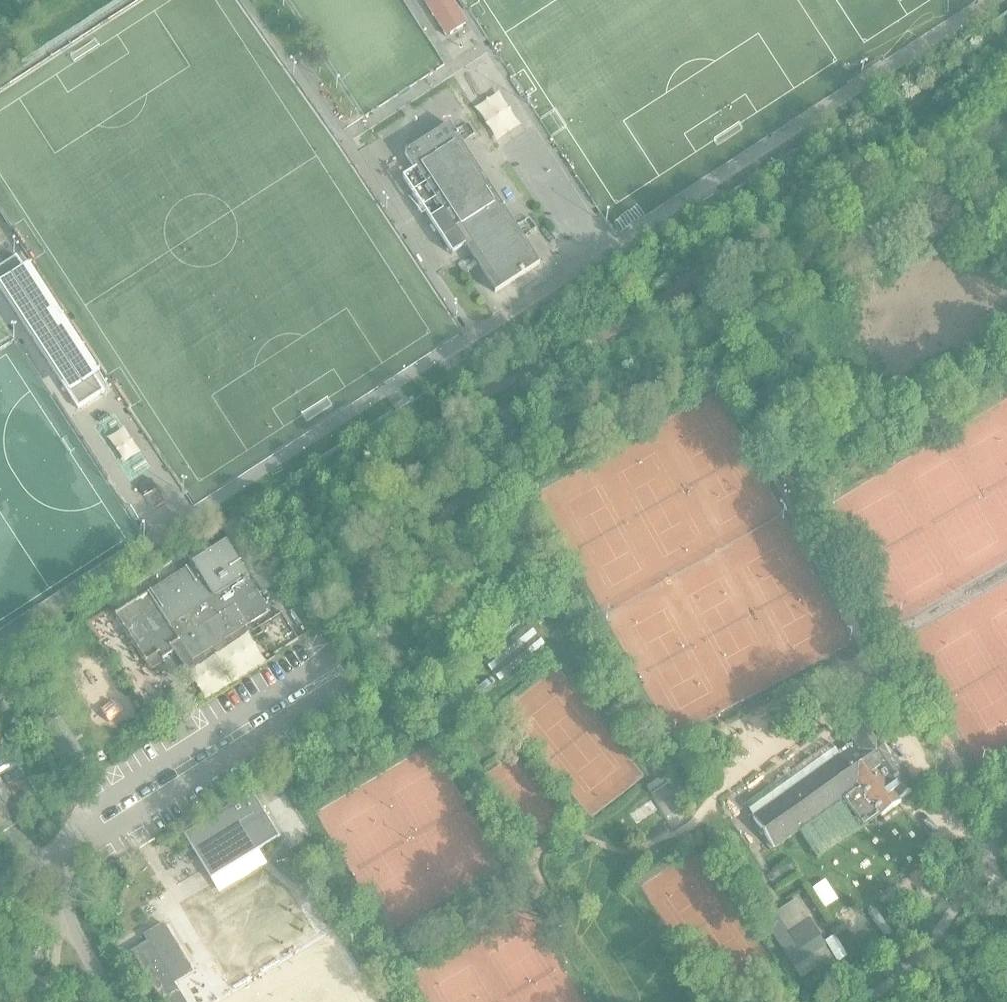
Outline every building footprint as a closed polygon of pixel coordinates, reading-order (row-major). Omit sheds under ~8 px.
[(446,37),(467,23),(452,0),(422,0),(446,37)] [(508,216),(450,126),(449,125),(405,153),(415,170),(402,178),(452,254),(465,246),(495,293),(539,264),(515,227),(529,218),(522,208),(508,216)] [(0,267),(0,297),(74,410),(99,394),(11,259),(0,267)] [(258,594),(279,581),(238,518),(221,529),(230,543),(227,545),(225,543),(226,543),(223,539),(210,547),(205,541),(185,554),(192,565),(114,615),(145,662),(158,654),(162,659),(173,652),(170,646),(179,641),(192,661),(212,648),(214,651),(226,644),(223,641),(269,611),(258,594)] [(87,759),(62,722),(60,718),(39,732),(66,772),(87,759)] [(899,800),(914,789),(864,721),(847,734),(854,744),(840,754),(842,756),(754,819),(773,848),(859,786),(881,816),(901,802),(899,800)] [(690,784),(683,772),(671,780),(678,792),(690,784)] [(280,837),(252,792),(182,834),(196,856),(199,856),(211,857),(222,856),(233,853),(244,849),(254,844),(259,851),(280,837)] [(637,825),(659,810),(647,793),(625,808),(626,809),(612,817),(623,834),(636,824),(637,825)] [(819,936),(809,920),(790,932),(800,948),(819,936)] [(148,942),(149,941),(149,940),(130,952),(130,953),(131,952),(161,1001),(185,1001),(179,992),(178,992),(148,942)]
